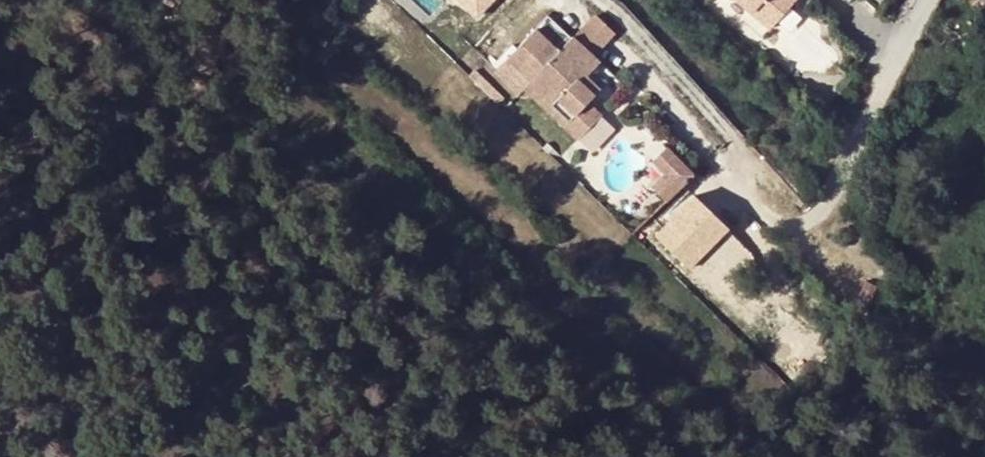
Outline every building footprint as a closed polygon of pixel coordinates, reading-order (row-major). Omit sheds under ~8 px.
[(484,19),(501,0),(464,0),(484,19)] [(767,24),(787,0),(739,0),(767,24)] [(608,19),(588,41),(607,58),(627,35),(608,19)] [(588,41),(586,39),(568,59),(558,50),(532,78),(548,92),(538,103),(588,149),(611,124),(597,111),(604,103),(590,91),(595,85),(614,64),(607,58),(588,41)] [(595,85),(590,91),(604,103),(609,97),(595,85)] [(664,167),(650,182),(664,195),(651,209),(666,222),(692,193),(664,167)] [(707,188),(660,233),(695,269),(742,224),(707,188)]
